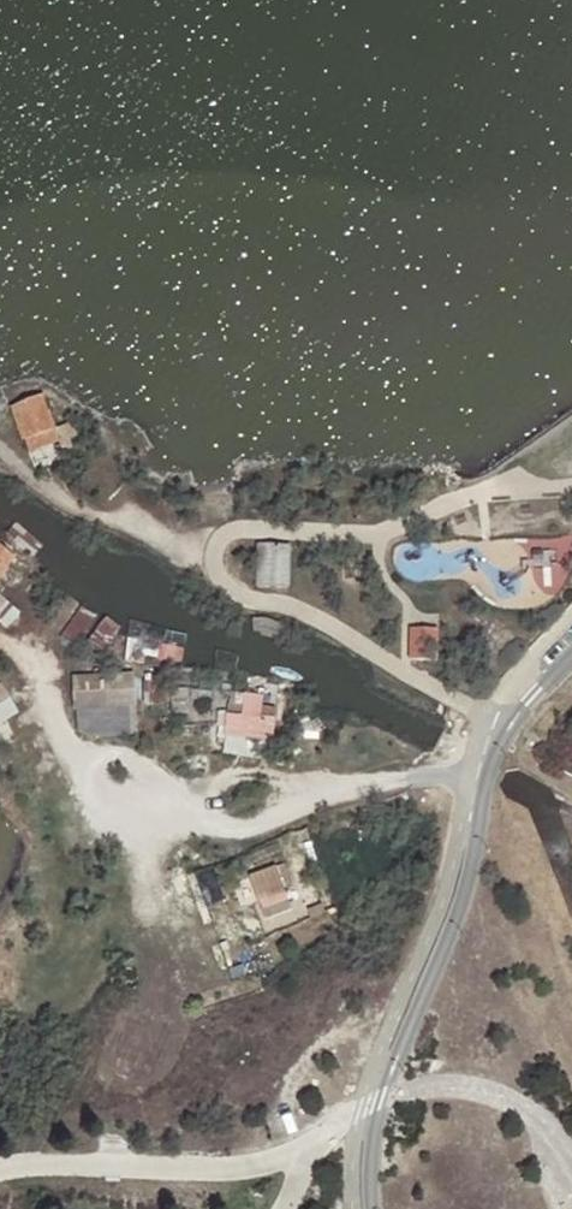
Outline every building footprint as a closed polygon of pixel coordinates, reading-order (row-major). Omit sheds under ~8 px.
[(63,447),(83,440),(76,422),(55,428),(44,395),(14,405),(29,449),(59,440),(63,447)] [(1,542),(0,543),(0,576),(18,556),(1,542)] [(261,589),(291,589),(292,547),(262,546),(261,589)] [(0,592),(0,619),(10,628),(23,613),(0,592)] [(411,661),(438,661),(437,630),(411,631),(411,661)] [(137,700),(136,672),(77,676),(78,703),(137,700)] [(0,688),(0,716),(27,700),(16,679),(0,688)] [(264,716),(264,695),(247,693),(245,714),(231,713),(229,733),(267,736),(268,716),(264,716)] [(287,890),(279,866),(253,875),(261,899),(287,890)]
